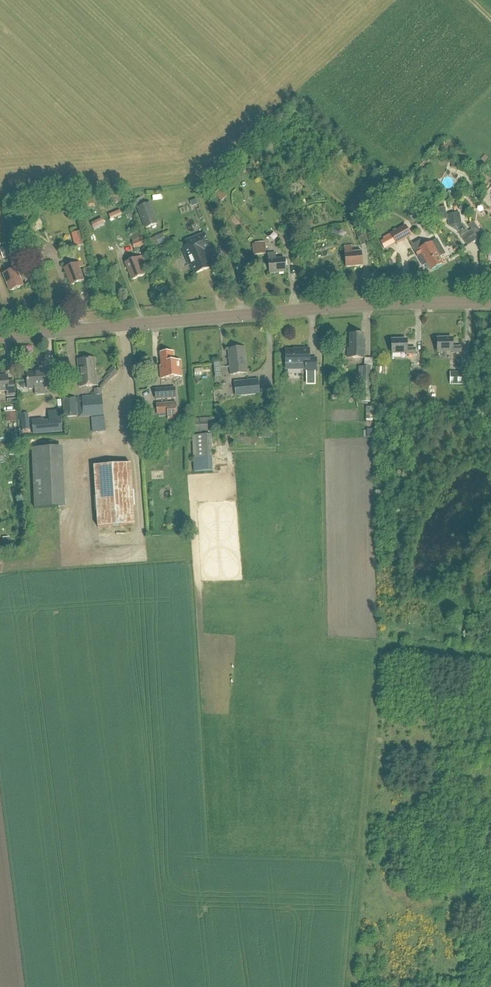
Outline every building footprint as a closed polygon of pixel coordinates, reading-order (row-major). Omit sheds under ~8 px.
[(215,195),(222,203),(228,197),(221,190),(215,195)] [(158,224),(150,203),(136,208),(144,229),(158,224)] [(445,208),(436,210),(438,221),(447,220),(446,216),(445,208)] [(461,225),(459,213),(446,216),(447,220),(448,227),(461,225)] [(93,223),(94,227),(105,224),(104,219),(93,223)] [(360,227),(359,223),(354,225),(361,246),(371,242),(368,235),(367,235),(364,225),(360,227)] [(411,237),(405,226),(379,240),(384,249),(395,243),(396,245),(411,237)] [(480,237),(475,229),(462,238),(467,246),(480,237)] [(146,246),(141,231),(129,235),(134,250),(146,246)] [(80,232),(71,234),(76,248),(85,245),(80,232)] [(276,232),(268,239),(274,244),(281,237),(276,232)] [(210,250),(204,235),(186,242),(188,247),(182,249),(189,266),(191,265),(195,275),(210,269),(204,253),(210,250)] [(23,250),(19,238),(13,240),(17,252),(23,250)] [(424,247),(421,241),(411,247),(423,267),(426,265),(430,272),(442,265),(439,259),(444,255),(436,240),(424,247)] [(266,243),(255,244),(256,255),(267,254),(266,243)] [(12,244),(0,249),(0,252),(3,260),(17,254),(12,244)] [(351,254),(351,247),(343,248),(344,268),(362,267),(361,253),(351,254)] [(275,261),(274,254),(266,255),(268,275),(285,273),(284,260),(275,261)] [(145,262),(143,257),(125,264),(131,281),(145,276),(140,264),(145,262)] [(83,269),(81,263),(64,269),(70,286),(83,281),(79,270),(83,269)] [(22,274),(20,268),(2,275),(9,293),(22,287),(18,276),(22,274)] [(363,335),(350,334),(350,350),(347,350),(347,358),(365,359),(365,342),(363,342),(363,335)] [(452,348),(452,340),(437,341),(437,353),(451,353),(452,355),(459,354),(459,348),(452,348)] [(406,349),(406,341),(391,342),(391,353),(406,353),(406,356),(416,355),(416,349),(406,349)] [(248,374),(245,349),(228,351),(231,376),(248,374)] [(309,359),(309,350),(298,350),(298,351),(286,351),(286,366),(305,366),(305,372),(317,372),(316,359),(309,359)] [(173,363),(173,358),(160,359),(161,368),(160,368),(161,380),(181,379),(180,363),(173,363)] [(80,388),(96,387),(94,361),(78,362),(80,388)] [(371,368),(362,367),(361,403),(370,403),(371,368)] [(414,367),(414,383),(424,383),(424,367),(414,367)] [(467,385),(467,372),(450,372),(450,385),(467,385)] [(28,390),(53,388),(51,373),(26,375),(28,390)] [(8,378),(0,378),(0,394),(6,393),(6,397),(15,396),(14,381),(8,382),(8,378)] [(251,395),(250,381),(232,383),(234,397),(251,395)] [(175,399),(175,388),(154,390),(155,400),(175,399)] [(103,417),(102,399),(83,400),(83,405),(77,405),(78,419),(103,417)] [(177,420),(176,403),(155,404),(156,415),(167,414),(167,420),(177,420)] [(15,411),(8,412),(8,420),(16,419),(15,411)] [(29,430),(28,414),(21,415),(22,430),(29,430)] [(105,432),(104,418),(91,419),(92,433),(105,432)] [(62,433),(61,421),(33,423),(34,435),(62,433)] [(212,432),(212,423),(194,424),(194,433),(212,432)] [(212,471),(211,436),(192,436),(194,472),(212,471)] [(66,506),(64,447),(34,449),(36,508),(66,506)] [(135,527),(131,466),(94,468),(98,529),(135,527)]
